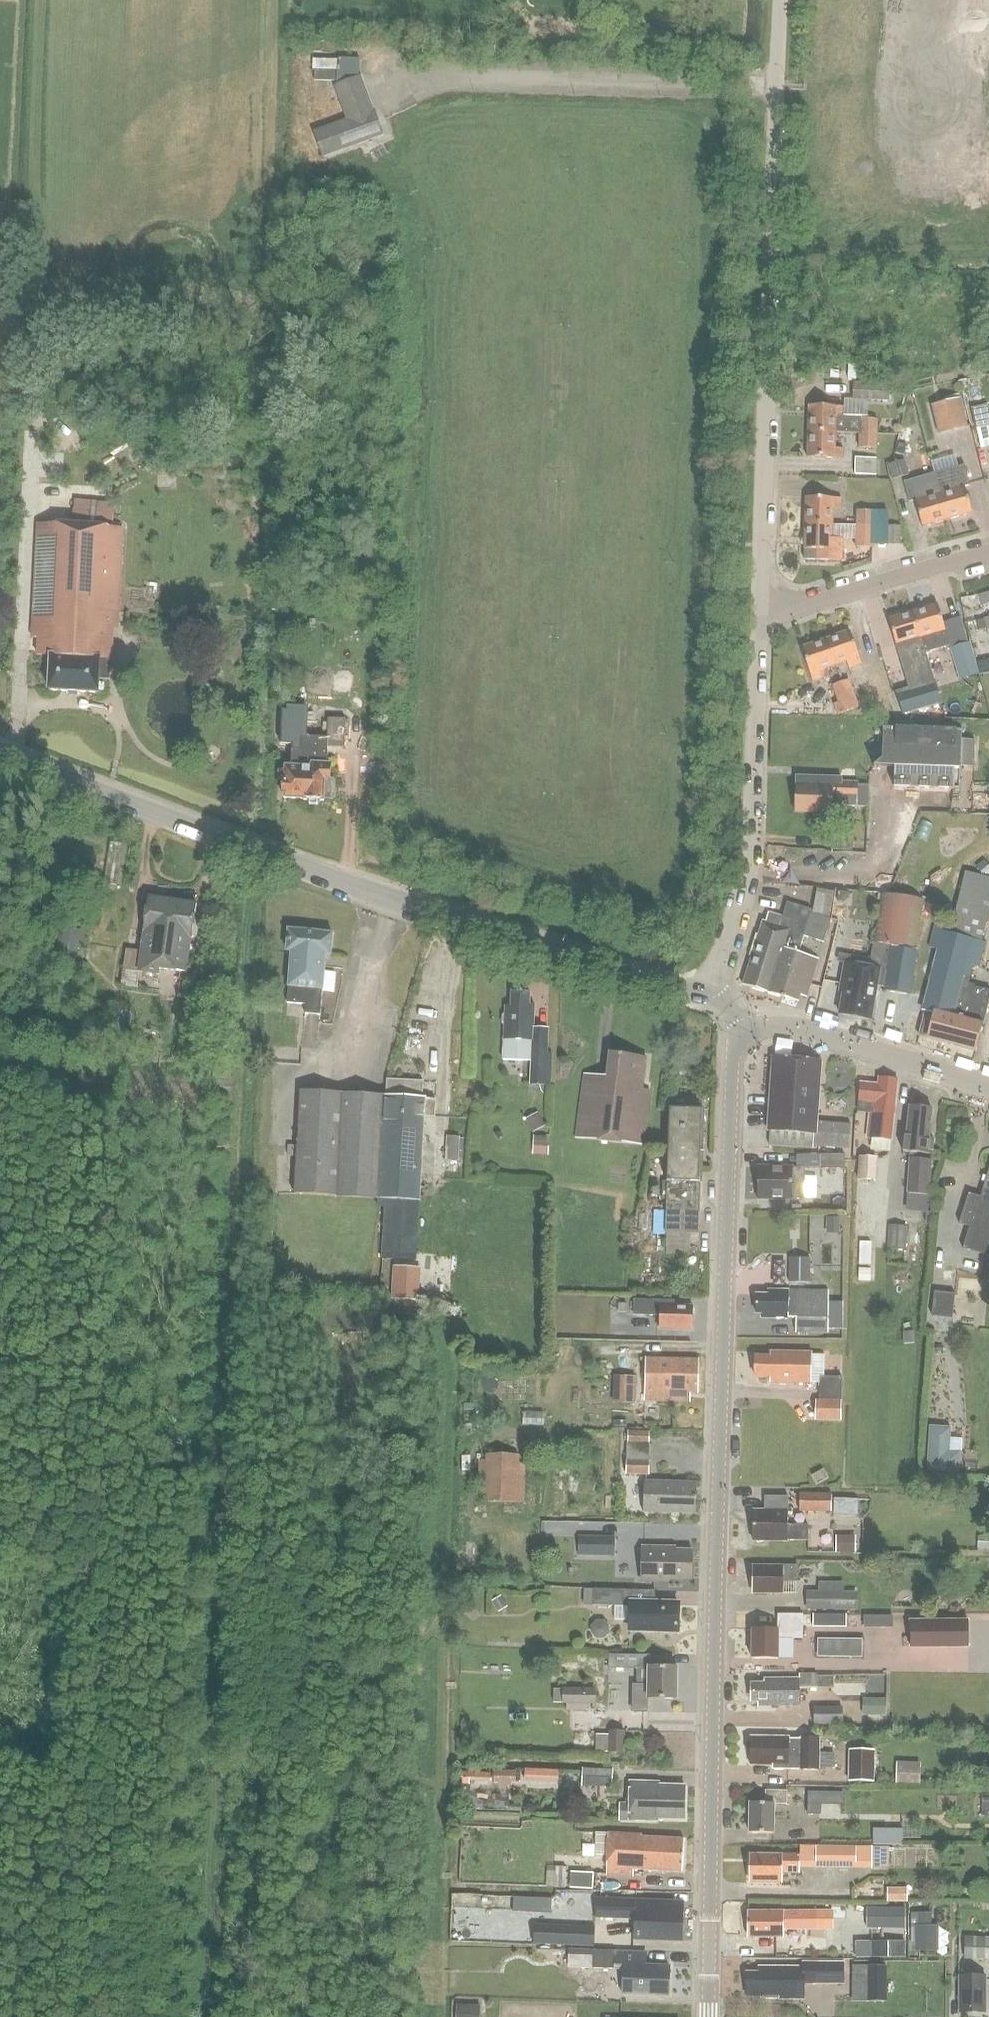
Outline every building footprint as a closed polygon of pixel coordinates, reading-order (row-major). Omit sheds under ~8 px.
[(315,80),(337,82),(337,68),(339,68),(339,61),(313,60),(313,70),(315,70),(315,80)] [(313,133),(322,158),(382,135),(360,77),(334,87),(346,120),(313,133)] [(853,384),(852,401),(888,402),(889,385),(853,384)] [(966,428),(959,399),(930,406),(937,435),(966,428)] [(808,432),(879,434),(879,420),(863,419),(863,417),(844,416),(844,407),(809,406),(808,432)] [(988,428),(988,407),(973,410),(978,430),(988,428)] [(391,438),(392,426),(383,426),(382,438),(391,438)] [(878,449),(879,434),(808,432),(807,458),(842,459),(843,449),(835,449),(835,433),(861,434),(860,448),(878,449)] [(899,444),(896,454),(904,456),(907,446),(899,444)] [(876,460),(855,459),(855,474),(876,475),(876,460)] [(905,460),(888,465),(892,480),(909,475),(905,460)] [(964,466),(934,475),(947,521),(972,514),(964,488),(970,486),(964,466)] [(934,474),(904,482),(909,503),(914,501),(922,528),(947,521),(934,475),(934,474)] [(805,524),(832,525),(833,509),(841,510),(841,499),(805,498),(805,524)] [(75,501),(73,526),(112,528),(114,504),(75,501)] [(856,526),(873,526),(874,512),(857,511),(856,526)] [(116,629),(121,529),(112,528),(73,526),(39,524),(33,639),(38,639),(38,656),(49,657),(48,691),(96,693),(97,680),(107,681),(110,629),(116,629)] [(831,540),(832,525),(805,524),(804,550),(804,561),(841,562),(842,541),(831,540)] [(872,549),(873,526),(856,526),(855,548),(872,549)] [(901,527),(887,527),(887,546),(900,546),(901,527)] [(979,596),(981,606),(988,604),(988,594),(979,596)] [(936,690),(944,688),(935,660),(928,662),(925,655),(950,647),(937,605),(912,613),(936,690)] [(936,690),(912,613),(887,620),(908,689),(895,693),(902,716),(941,705),(936,690)] [(984,619),(976,621),(979,632),(986,630),(984,619)] [(849,633),(825,641),(834,667),(849,662),(851,670),(861,666),(849,633)] [(825,641),(800,650),(812,683),(821,680),(819,672),(834,667),(825,641)] [(969,642),(950,648),(959,678),(978,672),(969,642)] [(850,693),(855,692),(851,681),(839,685),(848,713),(856,710),(850,693)] [(836,717),(848,713),(839,685),(831,688),(837,706),(833,707),(836,717)] [(344,747),(345,719),(328,719),(327,737),(301,736),(301,750),(291,750),(291,767),(285,766),(284,780),(283,780),(283,794),(284,794),(284,798),(303,799),(303,800),(306,800),(309,805),(317,805),(321,801),(324,801),(324,799),(332,799),(334,797),(335,783),(332,780),(329,780),(330,764),(327,764),(327,746),(344,747)] [(973,768),(974,741),(961,741),(962,730),(883,727),(882,760),(874,767),(895,768),(894,787),(954,790),(954,771),(960,771),(961,767),(973,768)] [(840,781),(796,779),(794,815),(831,816),(831,808),(855,809),(856,785),(840,785),(840,781)] [(123,844),(111,842),(105,884),(117,886),(123,844)] [(852,853),(852,844),(837,843),(837,852),(852,853)] [(976,867),(984,877),(988,873),(988,867),(984,860),(976,867)] [(988,910),(988,879),(965,873),(952,926),(936,922),(929,949),(938,951),(923,1009),(925,1013),(919,1037),(976,1052),(988,999),(988,992),(975,988),(975,987),(968,985),(972,967),(979,968),(985,944),(981,943),(988,910)] [(910,996),(925,900),(879,894),(870,941),(874,942),(884,944),(879,971),(877,986),(885,988),(884,992),(910,996)] [(127,949),(124,971),(140,973),(156,975),(157,969),(159,970),(185,973),(190,939),(192,939),(194,939),(196,934),(196,930),(193,925),(196,904),(147,897),(143,929),(144,930),(142,951),(127,949)] [(812,914),(813,910),(792,904),(788,918),(772,912),(768,922),(766,921),(744,987),(783,999),(799,954),(804,937),(826,942),(832,919),(812,914)] [(333,934),(289,930),(287,951),(292,952),(289,986),(288,1003),(306,1005),(305,1013),(320,1015),(326,955),(331,956),(333,934)] [(840,955),(838,963),(846,965),(879,971),(884,944),(874,942),(871,959),(870,960),(840,955)] [(799,954),(783,999),(799,1003),(801,997),(807,999),(818,960),(799,954)] [(877,986),(879,971),(846,965),(840,993),(844,994),(840,1016),(871,1021),(877,986)] [(503,1060),(532,1061),(531,1085),(552,1085),(552,1084),(551,1084),(552,1054),(547,1053),(548,1029),(534,1028),(535,1005),(529,1005),(530,993),(522,992),(522,991),(512,991),(511,1013),(505,1013),(504,1040),(503,1060)] [(646,1058),(610,1053),(607,1077),(585,1074),(578,1137),(644,1144),(650,1090),(642,1090),(646,1058)] [(816,1123),(821,1061),(773,1057),(768,1132),(770,1132),(769,1146),(812,1149),(812,1146),(849,1149),(851,1125),(816,1123)] [(890,1153),(898,1080),(879,1078),(878,1085),(873,1085),(867,1139),(872,1139),(871,1151),(890,1153)] [(392,1237),(418,1237),(424,1117),(434,1117),(435,1100),(422,1099),(423,1082),(387,1080),(386,1097),(382,1097),(376,1199),(393,1200),(392,1237)] [(288,1146),(288,1156),(296,1157),(294,1194),(376,1199),(382,1097),(300,1092),(297,1146),(288,1146)] [(903,1152),(932,1155),(933,1139),(929,1139),(932,1109),(910,1107),(907,1137),(905,1136),(903,1152)] [(669,1108),(665,1234),(699,1235),(703,1109),(669,1108)] [(545,1127),(538,1113),(525,1120),(533,1134),(545,1127)] [(547,1137),(534,1136),(534,1147),(546,1147),(547,1137)] [(549,1147),(546,1147),(534,1147),(533,1154),(548,1155),(549,1147)] [(820,1169),(844,1170),(844,1155),(820,1155),(820,1169)] [(857,1181),(875,1182),(877,1158),(859,1157),(857,1181)] [(928,1196),(931,1160),(911,1158),(907,1193),(928,1196)] [(793,1167),(758,1167),(758,1200),(792,1200),(792,1199),(804,1200),(805,1168),(793,1168),(793,1167)] [(980,1197),(968,1194),(959,1224),(969,1227),(963,1249),(988,1257),(988,1168),(980,1197)] [(827,1217),(827,1233),(840,1234),(840,1217),(827,1217)] [(905,1251),(907,1227),(889,1226),(888,1250),(905,1251)] [(870,1265),(871,1243),(859,1242),(859,1265),(870,1265)] [(811,1259),(789,1259),(789,1281),(811,1281),(811,1259)] [(394,1266),(393,1298),(420,1299),(421,1266),(394,1266)] [(859,1269),(859,1282),(871,1282),(871,1269),(859,1269)] [(796,1319),(796,1333),(828,1333),(829,1291),(768,1291),(768,1295),(756,1295),(756,1314),(766,1314),(766,1318),(796,1319)] [(955,1294),(934,1292),(932,1316),(953,1318),(955,1294)] [(631,1311),(660,1313),(659,1329),(692,1330),(693,1307),(678,1307),(679,1302),(661,1301),(661,1298),(632,1297),(631,1311)] [(914,1332),(903,1333),(904,1343),(915,1342),(914,1332)] [(822,1377),(822,1355),(811,1355),(812,1353),(770,1353),(770,1358),(755,1358),(755,1377),(775,1377),(775,1383),(820,1384),(820,1401),(817,1401),(816,1421),(841,1422),(843,1377),(822,1377)] [(690,1394),(697,1394),(698,1360),(645,1358),(644,1400),(690,1402),(690,1394)] [(613,1377),(613,1393),(624,1393),(624,1404),(635,1404),(635,1377),(613,1377)] [(543,1426),(543,1413),(523,1413),(523,1425),(543,1426)] [(930,1426),(928,1471),(959,1472),(960,1453),(948,1453),(949,1427),(930,1426)] [(650,1430),(628,1430),(628,1441),(650,1442),(650,1430)] [(649,1460),(650,1442),(628,1441),(627,1460),(649,1460)] [(480,1461),(478,1501),(525,1503),(526,1463),(520,1463),(520,1455),(486,1454),(486,1461),(480,1461)] [(649,1474),(649,1460),(627,1460),(627,1474),(649,1474)] [(823,1470),(812,1476),(816,1484),(827,1479),(823,1470)] [(644,1512),(696,1514),(697,1483),(645,1481),(644,1512)] [(799,1512),(831,1512),(831,1495),(799,1495),(799,1512)] [(788,1497),(765,1497),(765,1511),(753,1511),(753,1541),(788,1542),(788,1541),(808,1541),(808,1526),(788,1526),(788,1497)] [(577,1536),(577,1555),(614,1555),(614,1537),(577,1536)] [(988,1549),(988,1537),(978,1536),(978,1549),(988,1549)] [(858,1553),(858,1537),(838,1537),(838,1553),(858,1553)] [(642,1547),(642,1582),(669,1583),(669,1580),(691,1580),(692,1551),(675,1550),(675,1548),(642,1547)] [(765,1568),(753,1568),(753,1592),(766,1592),(769,1594),(783,1594),(783,1582),(796,1582),(796,1567),(765,1566),(765,1568)] [(630,1631),(678,1632),(678,1604),(655,1603),(655,1592),(594,1590),(593,1606),(615,1607),(615,1616),(630,1617),(630,1631)] [(806,1592),(806,1611),(857,1611),(858,1592),(806,1592)] [(501,1597),(492,1603),(499,1613),(508,1607),(501,1597)] [(778,1630),(752,1629),(752,1659),(778,1660),(778,1639),(803,1639),(803,1615),(778,1615),(778,1630)] [(863,1616),(863,1628),(892,1628),(892,1616),(863,1616)] [(969,1643),(969,1617),(911,1616),(911,1643),(969,1643)] [(844,1629),(844,1619),(811,1618),(811,1629),(844,1629)] [(648,1699),(676,1700),(677,1668),(667,1668),(667,1656),(609,1654),(608,1667),(637,1668),(637,1682),(639,1684),(648,1684),(648,1699)] [(817,1675),(799,1675),(799,1679),(764,1679),(764,1684),(751,1685),(751,1702),(757,1702),(757,1707),(800,1707),(800,1689),(817,1689),(817,1675)] [(553,1702),(562,1702),(563,1687),(554,1687),(553,1702)] [(562,1702),(567,1702),(587,1703),(595,1703),(596,1689),(563,1687),(562,1702)] [(865,1717),(886,1717),(886,1700),(865,1700),(865,1717)] [(842,1708),(814,1708),(814,1725),(843,1724),(842,1708)] [(624,1732),(610,1731),(609,1753),(624,1753),(624,1732)] [(747,1744),(747,1752),(751,1755),(751,1764),(771,1764),(771,1766),(773,1766),(773,1770),(819,1771),(819,1738),(800,1738),(800,1739),(789,1739),(789,1738),(772,1738),(772,1739),(751,1739),(751,1742),(747,1744)] [(849,1782),(874,1782),(874,1750),(850,1749),(849,1782)] [(558,1771),(525,1769),(524,1781),(558,1783),(558,1771)] [(612,1788),(612,1771),(583,1770),(582,1787),(612,1788)] [(516,1772),(494,1772),(494,1783),(498,1783),(498,1786),(511,1786),(511,1783),(516,1783),(516,1772)] [(491,1783),(491,1773),(462,1773),(462,1785),(461,1785),(461,1794),(470,1794),(470,1785),(469,1785),(469,1781),(477,1781),(477,1783),(482,1783),(482,1781),(486,1781),(486,1783),(491,1783)] [(620,1804),(620,1815),(620,1821),(658,1822),(658,1819),(684,1820),(685,1786),(659,1786),(659,1783),(630,1782),(630,1804),(620,1804)] [(774,1834),(774,1815),(774,1804),(787,1805),(787,1792),(766,1791),(765,1804),(750,1804),(749,1834),(774,1834)] [(821,1792),(821,1804),(844,1805),(844,1793),(821,1792)] [(873,1830),(873,1844),(901,1844),(902,1830),(873,1830)] [(634,1870),(682,1873),(684,1839),(642,1837),(642,1836),(596,1834),(596,1835),(583,1835),(583,1846),(595,1847),(595,1856),(608,1857),(607,1876),(633,1877),(634,1870)] [(751,1855),(750,1883),(782,1883),(782,1874),(800,1874),(800,1856),(751,1855)] [(564,1889),(565,1868),(555,1868),(554,1889),(564,1889)] [(594,1872),(571,1871),(570,1887),(593,1888),(594,1872)] [(887,1889),(887,1903),(908,1903),(908,1902),(908,1888),(887,1889)] [(513,1897),(513,1911),(539,1912),(539,1898),(513,1897)] [(596,1900),(596,1918),(635,1920),(636,1901),(596,1900)] [(675,1903),(636,1901),(635,1920),(634,1940),(681,1941),(682,1909),(675,1909),(675,1903)] [(866,1908),(866,1929),(904,1929),(904,1908),(866,1908)] [(785,1912),(748,1912),(748,1938),(784,1938),(784,1929),(816,1929),(816,1912),(784,1912),(785,1912)] [(816,1912),(816,1929),(833,1929),(833,1912),(816,1912)] [(912,1914),(912,1945),(935,1945),(935,1914),(912,1914)] [(964,1937),(964,1958),(988,1958),(988,1929),(981,1929),(981,1937),(964,1937)] [(879,1942),(879,1958),(905,1958),(905,1942),(890,1942),(879,1942)] [(622,1994),(668,1996),(669,1967),(642,1966),(642,1953),(592,1951),(592,1956),(569,1956),(568,1967),(623,1970),(622,1994)] [(802,1961),(802,1967),(759,1968),(759,1973),(747,1974),(747,1991),(752,1991),(752,1996),(762,1995),(765,1998),(803,1997),(803,1981),(839,1980),(838,1960),(802,1961)] [(887,2004),(887,1970),(868,1970),(867,2004),(887,2004)] [(959,2013),(986,2013),(986,1977),(959,1977),(959,2013)] [(457,2006),(457,2016),(481,2016),(481,2007),(457,2006)]
